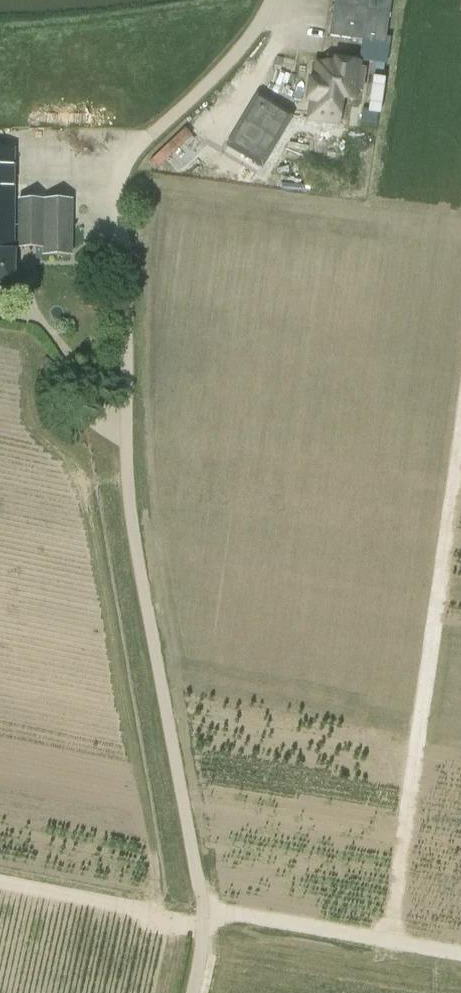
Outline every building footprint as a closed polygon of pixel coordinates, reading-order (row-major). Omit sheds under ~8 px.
[(329,36),(385,44),(392,0),(334,0),(329,36)] [(311,81),(308,100),(312,101),(309,120),(338,124),(341,96),(342,93),(355,95),(356,91),(362,91),(365,69),(359,68),(360,64),(336,61),(335,66),(317,63),(314,81),(311,81)] [(291,116),(258,96),(230,143),(263,162),(291,116)] [(361,123),(377,124),(379,110),(362,109),(361,123)] [(14,287),(14,251),(13,251),(13,187),(14,187),(14,165),(15,165),(14,147),(0,147),(0,287),(14,287)] [(43,202),(43,200),(17,200),(17,246),(43,246),(43,254),(71,254),(71,202),(43,202)] [(46,357),(41,362),(51,371),(56,366),(46,357)]
